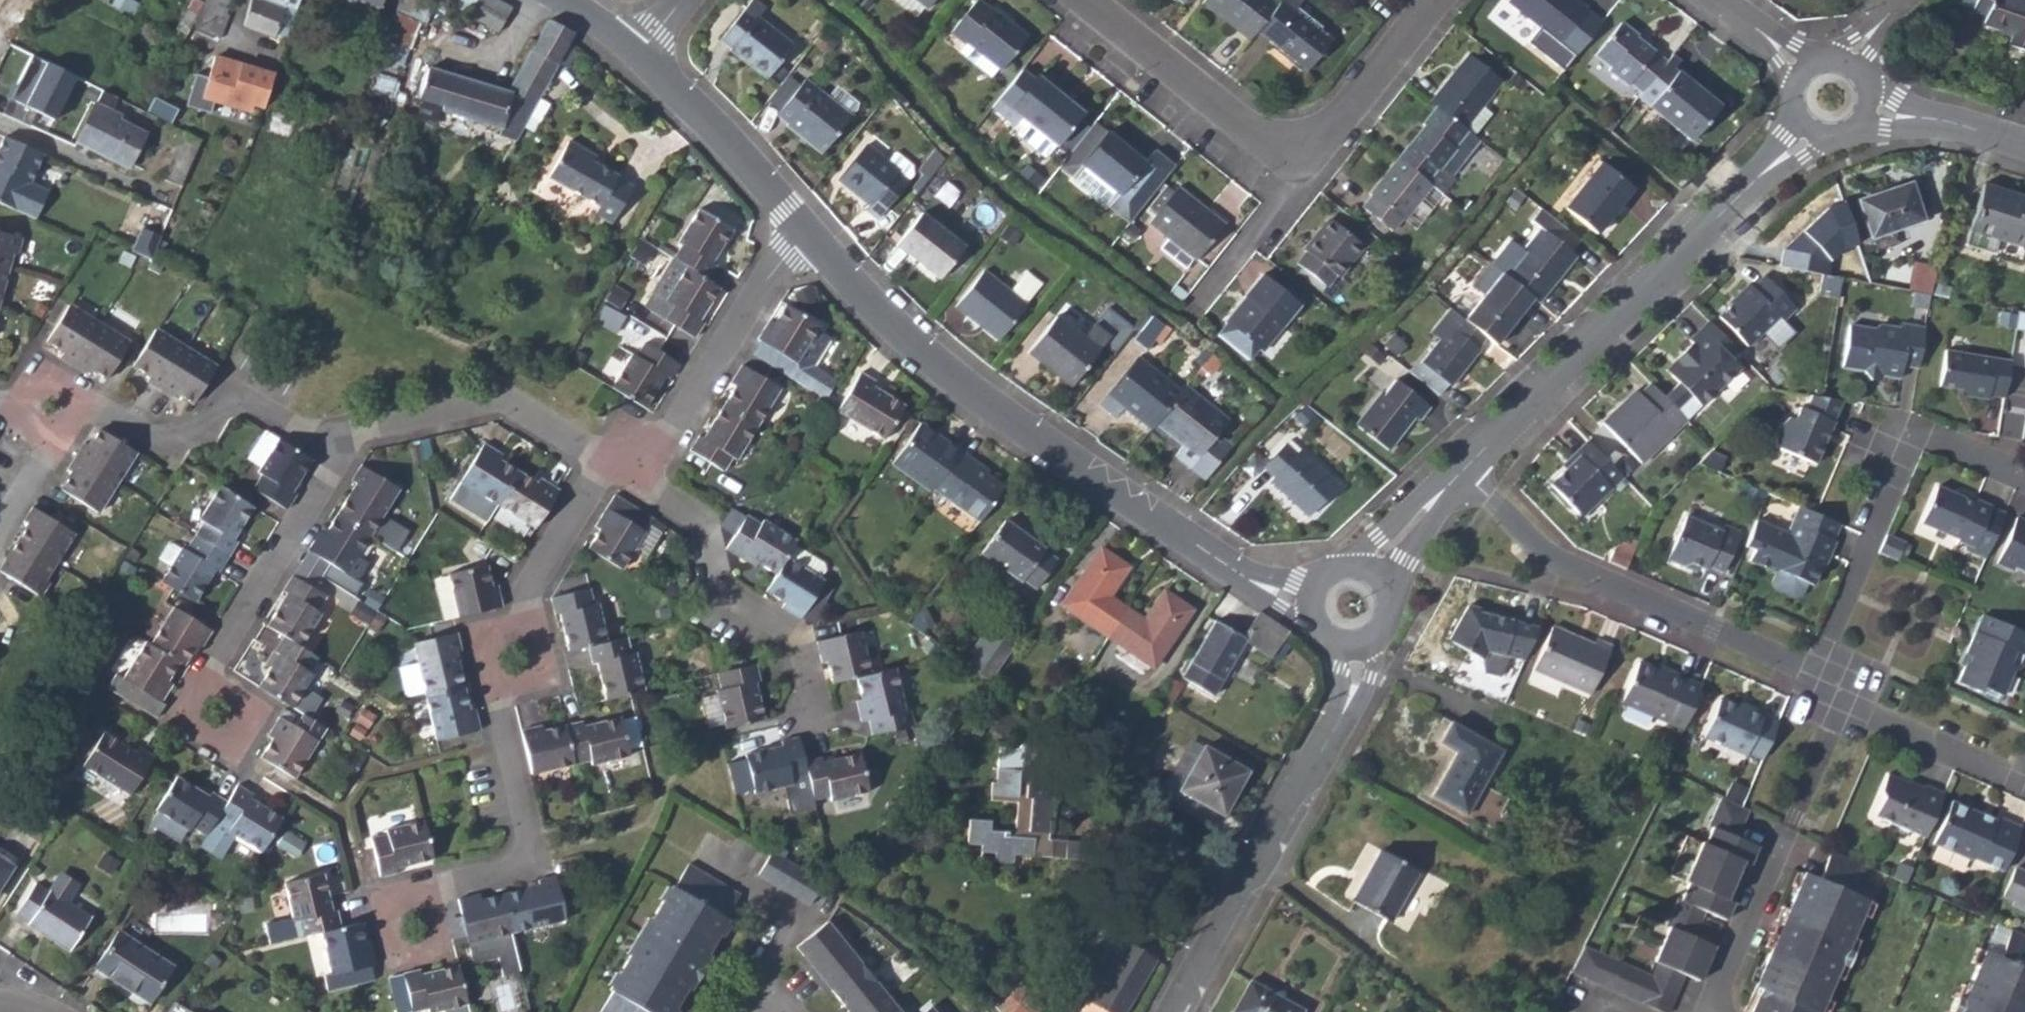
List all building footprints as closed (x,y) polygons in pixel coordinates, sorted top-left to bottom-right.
[(197,14),(203,3),(197,0),(191,0),(187,9),(197,14)] [(231,2),(232,0),(204,0),(203,3),(197,14),(190,24),(220,37),(229,16),(226,13),(231,2)] [(284,5),(270,0),(249,0),(242,26),(273,38),(284,5)] [(284,5),(296,10),(299,0),(270,0),(284,5)] [(296,10),(294,14),(308,20),(315,0),(299,0),(296,10)] [(411,19),(418,0),(398,0),(393,13),(411,19)] [(511,9),(498,0),(441,0),(496,33),(511,9)] [(729,50),(765,79),(791,47),(757,18),(763,10),(751,0),(721,39),(731,47),(729,50)] [(893,1),(915,19),(923,8),(926,9),(934,0),(894,0),(893,1)] [(1249,41),(1255,33),(1276,7),(1267,0),(1204,0),(1201,3),(1249,41)] [(1276,7),(1255,33),(1305,74),(1330,42),(1289,7),(1295,0),(1281,0),(1276,7)] [(1566,70),(1601,23),(1571,0),(1509,0),(1500,12),(1522,31),(1531,21),(1542,29),(1532,43),(1566,70)] [(1975,0),(1957,0),(1955,4),(1971,10),(1975,0)] [(2024,52),(2024,4),(2014,0),(1975,0),(1971,10),(1986,16),(1984,24),(2011,34),(2007,46),(2024,52)] [(951,31),(964,42),(997,68),(1000,71),(1026,38),(990,9),(988,11),(974,1),(951,31)] [(383,41),(407,50),(418,22),(411,19),(393,13),(383,41)] [(546,21),(530,49),(556,64),(573,35),(546,21)] [(1628,83),(1641,92),(1663,63),(1633,38),(1634,36),(1617,23),(1593,55),(1609,68),(1606,72),(1625,87),(1628,83)] [(957,51),(990,76),(997,68),(964,42),(957,51)] [(541,91),(556,64),(530,49),(515,76),(541,91)] [(1467,56),(1429,103),(1434,107),(1460,128),(1478,106),(1498,82),(1467,56)] [(273,77),(210,57),(200,96),(250,111),(252,104),(263,108),(273,77)] [(44,58),(24,101),(54,117),(76,74),(44,58)] [(500,129),(497,135),(514,141),(541,91),(515,76),(506,91),(426,69),(417,100),(441,108),(440,111),(500,129)] [(1019,118),(1056,147),(1081,115),(1033,76),(1030,81),(1019,72),(990,107),(1013,126),(1019,118)] [(1647,106),(1690,142),(1718,108),(1676,73),(1647,106)] [(360,110),(384,118),(396,83),(372,74),(360,110)] [(803,81),(777,113),(788,121),(784,126),(820,155),(854,111),(856,105),(835,88),(826,99),(803,81)] [(110,110),(119,114),(125,103),(117,99),(110,110)] [(116,120),(119,114),(110,110),(95,102),(74,143),(126,169),(144,134),(116,120)] [(1463,130),(1470,137),(1488,114),(1478,106),(1460,128),(1463,130)] [(1451,147),(1463,130),(1460,128),(1434,107),(1421,125),(1423,127),(1397,160),(1430,185),(1436,191),(1446,178),(1437,170),(1454,149),(1451,147)] [(1104,133),(1092,124),(1058,168),(1071,178),(1080,165),(1104,133)] [(1437,170),(1446,178),(1476,140),(1470,137),(1463,130),(1451,147),(1454,149),(1437,170)] [(162,177),(181,185),(200,141),(181,132),(162,177)] [(42,152),(6,133),(0,145),(0,198),(37,215),(50,188),(29,178),(42,152)] [(1145,165),(1104,133),(1080,165),(1071,178),(1072,182),(1107,208),(1110,208),(1128,223),(1173,167),(1155,153),(1145,165)] [(595,214),(613,224),(633,188),(616,178),(618,175),(593,160),(596,156),(569,139),(548,177),(599,207),(595,214)] [(865,145),(837,181),(868,206),(865,210),(877,220),(907,181),(911,175),(910,166),(893,153),(886,162),(865,145)] [(918,169),(929,177),(943,160),(934,150),(918,169)] [(1402,223),(1430,185),(1397,160),(1370,196),(1371,198),(1363,210),(1392,232),(1399,220),(1402,223)] [(1564,208),(1595,233),(1631,187),(1600,163),(1564,208)] [(1854,201),(1867,240),(1892,231),(1922,221),(1909,183),(1854,201)] [(1978,192),(2003,200),(2006,194),(1980,186),(1978,192)] [(1147,223),(1167,238),(1193,258),(1195,260),(1222,225),(1174,188),(1147,223)] [(2006,194),(2003,200),(1978,192),(1962,245),(1966,247),(1965,248),(1984,254),(1985,252),(2020,261),(2024,245),(2024,200),(2006,194)] [(1859,244),(1845,204),(1828,207),(1782,249),(1780,266),(1831,275),(1832,262),(1859,244)] [(681,245),(672,260),(685,268),(705,281),(714,266),(711,263),(731,230),(698,209),(677,243),(681,245)] [(1570,250),(1578,240),(1540,209),(1530,221),(1539,228),(1521,250),(1509,241),(1490,266),(1500,275),(1531,299),(1536,304),(1574,256),(1570,250)] [(896,244),(939,279),(963,249),(919,214),(896,244)] [(1297,266),(1324,288),(1333,277),(1336,278),(1361,246),(1329,220),(1304,253),(1305,254),(1297,266)] [(160,234),(142,226),(132,249),(151,257),(160,234)] [(14,249),(20,250),(24,234),(0,227),(0,300),(14,249)] [(1867,240),(1872,253),(1896,244),(1892,231),(1867,240)] [(1160,249),(1185,269),(1193,258),(1167,238),(1160,249)] [(644,307),(660,317),(670,302),(667,299),(685,268),(672,260),(644,307)] [(1927,295),(1935,269),(1911,264),(1906,291),(1908,292),(1923,295),(1927,295)] [(699,319),(718,289),(705,281),(685,268),(667,299),(670,302),(660,317),(692,337),(702,322),(699,319)] [(1009,293),(983,271),(955,306),(998,340),(1025,306),(1024,304),(1039,285),(1025,273),(1009,293)] [(1222,332),(1251,356),(1267,336),(1271,340),(1299,306),(1261,275),(1243,299),(1245,301),(1222,332)] [(1493,345),(1531,299),(1500,275),(1463,321),(1485,338),(1493,345)] [(1714,318),(1743,348),(1775,318),(1778,320),(1791,308),(1759,277),(1747,288),(1744,285),(1732,296),(1735,299),(1714,318)] [(1904,307),(1921,309),(1923,295),(1908,292),(1904,307)] [(62,348),(59,354),(86,371),(89,366),(106,376),(128,341),(66,303),(45,337),(62,348)] [(605,304),(596,318),(617,332),(626,317),(605,304)] [(771,368),(825,401),(836,384),(811,368),(829,339),(816,331),(819,327),(785,306),(773,325),(768,322),(756,340),(780,355),(771,368)] [(1081,340),(1052,318),(1027,353),(1070,385),(1102,343),(1114,353),(1130,331),(1132,330),(1105,309),(1081,340)] [(1143,342),(1162,319),(1148,309),(1132,330),(1130,331),(1143,342)] [(1430,333),(1439,340),(1449,327),(1451,328),(1459,317),(1449,310),(1430,333)] [(1476,348),(1485,338),(1463,321),(1459,317),(1451,328),(1449,327),(1439,340),(1421,364),(1404,371),(1435,396),(1444,384),(1448,387),(1478,351),(1476,348)] [(1894,379),(1896,365),(1898,356),(1913,358),(1918,328),(1892,324),(1892,328),(1872,324),(1866,329),(1841,324),(1834,368),(1857,372),(1863,380),(1875,375),(1894,379)] [(1723,359),(1731,352),(1705,325),(1685,344),(1689,348),(1672,364),(1678,370),(1667,380),(1674,388),(1660,401),(1680,422),(1681,422),(1694,410),(1735,371),(1723,359)] [(1376,343),(1382,348),(1393,334),(1387,328),(1376,343)] [(175,392),(193,402),(216,367),(154,329),(132,364),(148,375),(145,381),(171,397),(175,392)] [(1764,356),(1776,344),(1765,332),(1753,344),(1764,356)] [(631,354),(609,389),(619,395),(641,408),(663,376),(667,378),(676,363),(643,343),(634,357),(631,354)] [(1988,393),(2002,394),(2008,358),(1944,347),(1938,383),(1970,389),(1969,395),(1987,397),(1988,393)] [(1197,370),(1208,378),(1219,362),(1209,354),(1197,370)] [(1896,365),(1912,367),(1913,358),(1898,356),(1896,365)] [(1123,408),(1151,429),(1155,424),(1179,393),(1134,361),(1099,405),(1115,417),(1123,408)] [(1662,374),(1667,380),(1678,370),(1672,364),(1662,374)] [(779,389),(742,365),(729,384),(734,389),(722,406),(755,427),(779,389)] [(834,412),(879,441),(900,407),(869,387),(871,383),(858,374),(834,412)] [(1357,426),(1386,449),(1411,418),(1417,422),(1428,407),(1396,382),(1383,397),(1380,396),(1357,426)] [(1635,465),(1648,452),(1643,447),(1663,427),(1668,433),(1680,422),(1660,401),(1645,386),(1633,397),(1629,393),(1615,406),(1619,410),(1611,418),(1607,415),(1596,425),(1635,465)] [(1175,455),(1204,479),(1232,444),(1218,433),(1225,422),(1183,388),(1179,393),(1155,424),(1182,445),(1175,455)] [(1808,465),(1834,401),(1816,398),(1804,396),(1799,409),(1790,405),(1784,418),(1778,417),(1773,422),(1767,434),(1766,447),(1808,465)] [(735,458),(755,427),(722,406),(702,438),(697,435),(687,452),(720,471),(730,456),(735,458)] [(1607,415),(1611,418),(1619,410),(1615,406),(1607,415)] [(891,464),(928,491),(957,451),(920,422),(891,464)] [(1643,447),(1648,452),(1668,433),(1663,427),(1643,447)] [(87,446),(81,442),(65,467),(71,471),(61,488),(97,510),(134,451),(98,429),(87,446)] [(287,494),(309,461),(275,439),(254,473),(257,476),(248,489),(284,512),(293,498),(287,494)] [(1544,488),(1571,515),(1587,499),(1591,503),(1618,478),(1583,441),(1570,454),(1574,458),(1557,474),(1544,488)] [(459,483),(495,506),(516,473),(499,462),(501,456),(482,443),(459,483)] [(1270,481),(1307,516),(1336,487),(1299,451),(1294,456),(1283,446),(1264,467),(1274,477),(1270,481)] [(1722,457),(1708,450),(1694,464),(1714,473),(1722,457)] [(928,491),(977,524),(1000,491),(967,467),(971,461),(957,451),(928,491)] [(1553,470),(1557,474),(1574,458),(1570,454),(1553,470)] [(399,491),(360,466),(350,481),(354,484),(335,516),(369,538),(399,491)] [(495,506),(533,530),(557,491),(539,480),(536,486),(516,473),(495,506)] [(231,541),(252,508),(218,487),(196,521),(200,524),(191,537),(225,558),(235,544),(231,541)] [(1957,501),(1932,490),(1917,524),(1952,541),(1951,543),(1968,549),(1964,556),(1978,562),(1998,517),(1984,510),(1985,509),(1969,503),(1968,505),(1957,501)] [(618,569),(649,518),(646,516),(611,495),(593,526),(598,529),(585,548),(618,569)] [(1957,501),(1968,505),(1969,503),(1959,496),(1957,501)] [(1571,515),(1575,519),(1591,503),(1587,499),(1571,515)] [(40,593),(48,580),(43,575),(72,530),(32,504),(22,517),(27,521),(0,565),(0,567),(40,593)] [(1811,515),(1794,507),(1782,535),(1751,521),(1742,542),(1752,547),(1746,561),(1772,572),(1773,570),(1775,571),(1772,581),(1774,590),(1793,597),(1800,596),(1806,583),(1809,585),(1818,564),(1815,562),(1818,557),(1824,558),(1831,542),(1828,541),(1835,525),(1811,515)] [(720,527),(732,535),(744,518),(731,509),(720,527)] [(2013,515),(1992,562),(2007,570),(2009,568),(2024,575),(2024,520),(2013,515)] [(345,575),(369,538),(335,516),(322,536),(317,533),(306,551),(307,552),(326,564),(345,575)] [(732,535),(724,549),(738,558),(739,555),(773,575),(783,558),(792,545),(794,541),(762,521),(759,524),(745,516),(744,518),(732,535)] [(1662,559),(1679,566),(1685,563),(1695,567),(1702,570),(1704,567),(1717,572),(1733,533),(1719,527),(1715,534),(1680,518),(1662,559)] [(981,555),(1028,590),(1030,588),(1034,590),(1055,562),(1050,559),(1052,557),(1003,522),(981,555)] [(1901,542),(1883,534),(1875,552),(1894,561),(1901,542)] [(178,549),(158,581),(192,603),(211,572),(215,574),(225,558),(191,537),(182,551),(178,549)] [(783,558),(818,581),(824,571),(823,565),(792,545),(783,558)] [(1606,547),(1600,561),(1622,570),(1628,555),(1606,547)] [(1063,606),(1152,666),(1190,610),(1164,593),(1144,620),(1109,596),(1127,569),(1100,550),(1063,606)] [(326,564),(307,552),(291,578),(309,590),(326,564)] [(798,619),(799,617),(811,599),(820,604),(828,593),(819,586),(821,582),(818,581),(783,558),(773,575),(762,591),(781,603),(780,607),(798,619)] [(1679,566),(1692,573),(1695,567),(1685,563),(1679,566)] [(446,576),(456,618),(501,606),(496,589),(495,585),(489,586),(484,565),(446,574),(446,576)] [(456,618),(446,576),(431,580),(441,621),(456,618)] [(291,578),(290,577),(280,593),(285,595),(265,627),(283,638),(298,647),(318,616),(315,613),(323,599),(309,590),(291,578)] [(374,586),(362,602),(375,611),(386,596),(374,586)] [(586,591),(548,599),(553,616),(557,615),(566,651),(585,647),(605,642),(595,605),(590,605),(586,591)] [(799,617),(812,625),(824,607),(820,604),(811,599),(799,617)] [(193,647),(198,650),(210,631),(166,606),(144,641),(176,662),(182,665),(193,647)] [(1521,660),(1534,628),(1509,622),(1466,612),(1462,608),(1444,643),(1479,661),(1482,674),(1497,677),(1506,657),(1521,660)] [(1215,622),(1182,678),(1213,696),(1246,641),(1269,657),(1287,632),(1257,613),(1241,637),(1227,629),(1215,622)] [(2024,656),(2024,634),(1978,614),(1961,655),(1966,657),(1961,667),(1953,684),(1974,693),(1982,687),(1997,694),(2008,669),(2015,669),(2021,656),(2024,657),(2024,656)] [(1529,669),(1586,693),(1607,645),(1590,639),(1588,644),(1547,628),(1529,669)] [(410,644),(423,699),(460,691),(452,654),(459,652),(455,633),(410,644)] [(859,634),(816,642),(821,665),(827,664),(831,684),(855,679),(869,676),(859,634)] [(989,635),(966,668),(988,682),(1011,649),(989,635)] [(628,655),(623,637),(605,642),(585,647),(589,664),(593,663),(601,700),(641,691),(632,654),(628,655)] [(306,673),(315,658),(298,647),(283,638),(273,655),(278,657),(259,688),(285,704),(292,708),(310,676),(306,673)] [(164,681),(176,662),(144,641),(119,679),(112,675),(105,687),(155,718),(163,706),(158,703),(169,685),(164,681)] [(1957,665),(1961,667),(1966,657),(1961,655),(1957,665)] [(1617,705),(1679,729),(1697,687),(1662,674),(1660,676),(1635,665),(1617,705)] [(700,702),(702,706),(706,729),(707,733),(761,720),(752,683),(758,682),(754,666),(714,675),(717,691),(713,692),(714,698),(700,702)] [(865,721),(869,738),(910,726),(907,712),(903,712),(894,671),(869,676),(855,679),(860,700),(855,701),(859,722),(865,721)] [(432,742),(476,731),(472,709),(464,711),(460,691),(423,699),(432,742)] [(1743,752),(1758,759),(1773,723),(1757,716),(1758,711),(1742,703),(1740,707),(1730,702),(1717,697),(1699,738),(1741,755),(1743,752)] [(1730,702),(1740,707),(1742,703),(1731,697),(1730,702)] [(1161,717),(1169,705),(1157,698),(1150,710),(1161,717)] [(307,717),(301,714),(293,726),(299,730),(307,717)] [(325,728),(307,717),(299,730),(293,726),(278,716),(267,736),(272,739),(260,756),(294,777),(325,728)] [(580,723),(563,727),(573,766),(589,762),(590,766),(627,757),(617,718),(581,727),(580,723)] [(1432,796),(1464,815),(1482,785),(1499,751),(1480,740),(1450,724),(1439,744),(1456,754),(1432,796)] [(541,728),(519,733),(529,777),(573,766),(563,727),(542,732),(541,728)] [(78,765),(125,793),(148,756),(135,747),(132,752),(99,732),(78,765)] [(794,796),(809,792),(802,762),(797,738),(780,741),(780,747),(744,756),(754,794),(791,786),(794,796)] [(1003,748),(998,784),(992,784),(990,801),(1016,804),(1013,836),(1008,836),(1008,833),(990,830),(990,822),(968,820),(967,845),(980,846),(981,852),(995,854),(996,863),(1014,863),(1014,854),(1081,859),(1083,843),(1048,839),(1048,833),(1052,833),(1054,820),(1049,819),(1050,801),(1055,800),(1056,788),(1029,785),(1031,772),(1028,772),(1030,760),(1036,760),(1037,753),(1037,750),(1036,748),(1036,747),(1035,747),(1035,746),(1032,744),(1027,744),(1026,745),(1025,745),(1024,746),(1022,750),(1003,748)] [(1179,790),(1222,815),(1230,800),(1227,797),(1242,770),(1204,749),(1179,790)] [(820,758),(802,762),(809,792),(811,799),(828,796),(830,800),(866,791),(857,753),(820,762),(820,758)] [(1871,815),(1922,836),(1940,792),(1920,785),(1919,788),(1916,793),(1901,787),(1904,782),(1884,774),(1876,789),(1879,797),(1871,815)] [(189,828),(204,837),(215,820),(225,803),(210,794),(208,798),(174,778),(152,812),(155,814),(185,831),(187,833),(189,828)] [(1901,787),(1916,793),(1919,788),(1904,782),(1901,787)] [(251,793),(237,784),(225,803),(215,820),(220,823),(204,849),(225,862),(239,841),(259,853),(281,818),(249,798),(251,793)] [(1464,815),(1472,819),(1489,789),(1482,785),(1464,815)] [(1663,927),(1666,929),(1651,963),(1654,965),(1649,976),(1596,954),(1584,980),(1656,1011),(1666,1011),(1682,977),(1697,983),(1711,948),(1694,940),(1705,915),(1723,923),(1736,892),(1719,886),(1723,874),(1740,882),(1755,851),(1732,841),(1746,811),(1718,797),(1705,826),(1710,828),(1701,845),(1683,837),(1666,876),(1685,884),(1677,903),(1674,901),(1663,927)] [(1967,860),(1998,873),(2018,828),(1991,817),(1989,820),(1948,802),(1929,846),(1966,863),(1967,860)] [(185,831),(155,814),(150,822),(151,829),(173,841),(180,839),(185,831)] [(367,839),(376,878),(395,873),(393,868),(430,858),(420,819),(384,828),(385,834),(367,839)] [(204,837),(199,845),(204,849),(220,823),(215,820),(204,837)] [(9,868),(14,860),(0,849),(0,862),(9,868)] [(1743,1011),(1818,1011),(1817,1011),(1823,998),(1831,977),(1845,945),(1849,937),(1857,917),(1864,901),(1850,894),(1862,866),(1829,851),(1816,880),(1802,874),(1743,1011)] [(1388,923),(1416,873),(1378,852),(1351,901),(1388,923)] [(806,908),(822,883),(771,853),(755,877),(806,908)] [(9,868),(0,862),(0,880),(9,868)] [(688,978),(696,965),(725,920),(722,918),(737,894),(687,864),(672,887),(669,886),(604,990),(606,991),(594,1011),(668,1011),(688,978)] [(1897,864),(1891,879),(1902,884),(1909,869),(1897,864)] [(2012,870),(2001,896),(2024,906),(2024,875),(2012,870)] [(296,922),(299,938),(318,933),(338,928),(333,912),(329,914),(320,876),(281,885),(291,923),(296,922)] [(563,922),(552,877),(536,881),(538,888),(501,896),(510,933),(563,922)] [(46,893),(33,884),(14,913),(27,921),(26,922),(69,950),(89,919),(65,903),(73,891),(71,884),(62,878),(55,879),(46,893)] [(476,895),(455,900),(469,964),(498,958),(502,976),(519,972),(513,950),(510,933),(501,896),(478,902),(476,895)] [(1857,917),(1866,919),(1872,904),(1864,901),(1857,917)] [(220,921),(225,924),(230,917),(221,911),(215,913),(213,914),(212,917),(212,919),(218,922),(220,921)] [(318,933),(330,977),(320,981),(323,994),(370,983),(367,968),(373,967),(367,946),(363,946),(357,923),(338,928),(318,933)] [(896,1011),(897,1008),(879,986),(877,988),(854,960),(857,957),(840,936),(837,938),(825,923),(795,949),(806,962),(801,967),(819,990),(824,985),(846,1011),(897,1011),(896,1011)] [(2011,930),(1999,958),(1984,952),(1977,967),(1968,988),(1958,1011),(2024,1011),(2024,936),(2011,930)] [(94,968),(148,1002),(170,967),(117,933),(94,968)] [(1857,940),(1849,937),(1845,945),(1853,949),(1857,940)] [(1080,1011),(1123,1011),(1153,961),(1122,941),(1080,1011)] [(1831,977),(1839,980),(1853,949),(1845,945),(1831,977)] [(1568,973),(1584,980),(1596,954),(1581,947),(1568,973)] [(1969,964),(1977,967),(1984,952),(1975,948),(1969,964)] [(688,978),(697,984),(705,971),(696,965),(688,978)] [(465,1006),(456,968),(419,977),(418,971),(399,975),(401,981),(406,1001),(408,1011),(425,1011),(426,1011),(466,1011),(465,1006)] [(388,984),(393,1005),(406,1001),(401,981),(388,984)] [(1301,1011),(1247,981),(1230,1011),(1301,1011)] [(1968,988),(1961,985),(1949,1011),(1958,1011),(1968,988)] [(1007,986),(983,1005),(985,1006),(991,1007),(999,1006),(1005,1011),(1010,1011),(1017,1006),(1023,1011),(1030,1011),(1036,1005),(1007,986)] [(1818,1011),(1826,1011),(1830,1001),(1823,998),(1817,1011),(1818,1011)] [(175,1001),(168,1011),(192,1011),(175,1001)]
